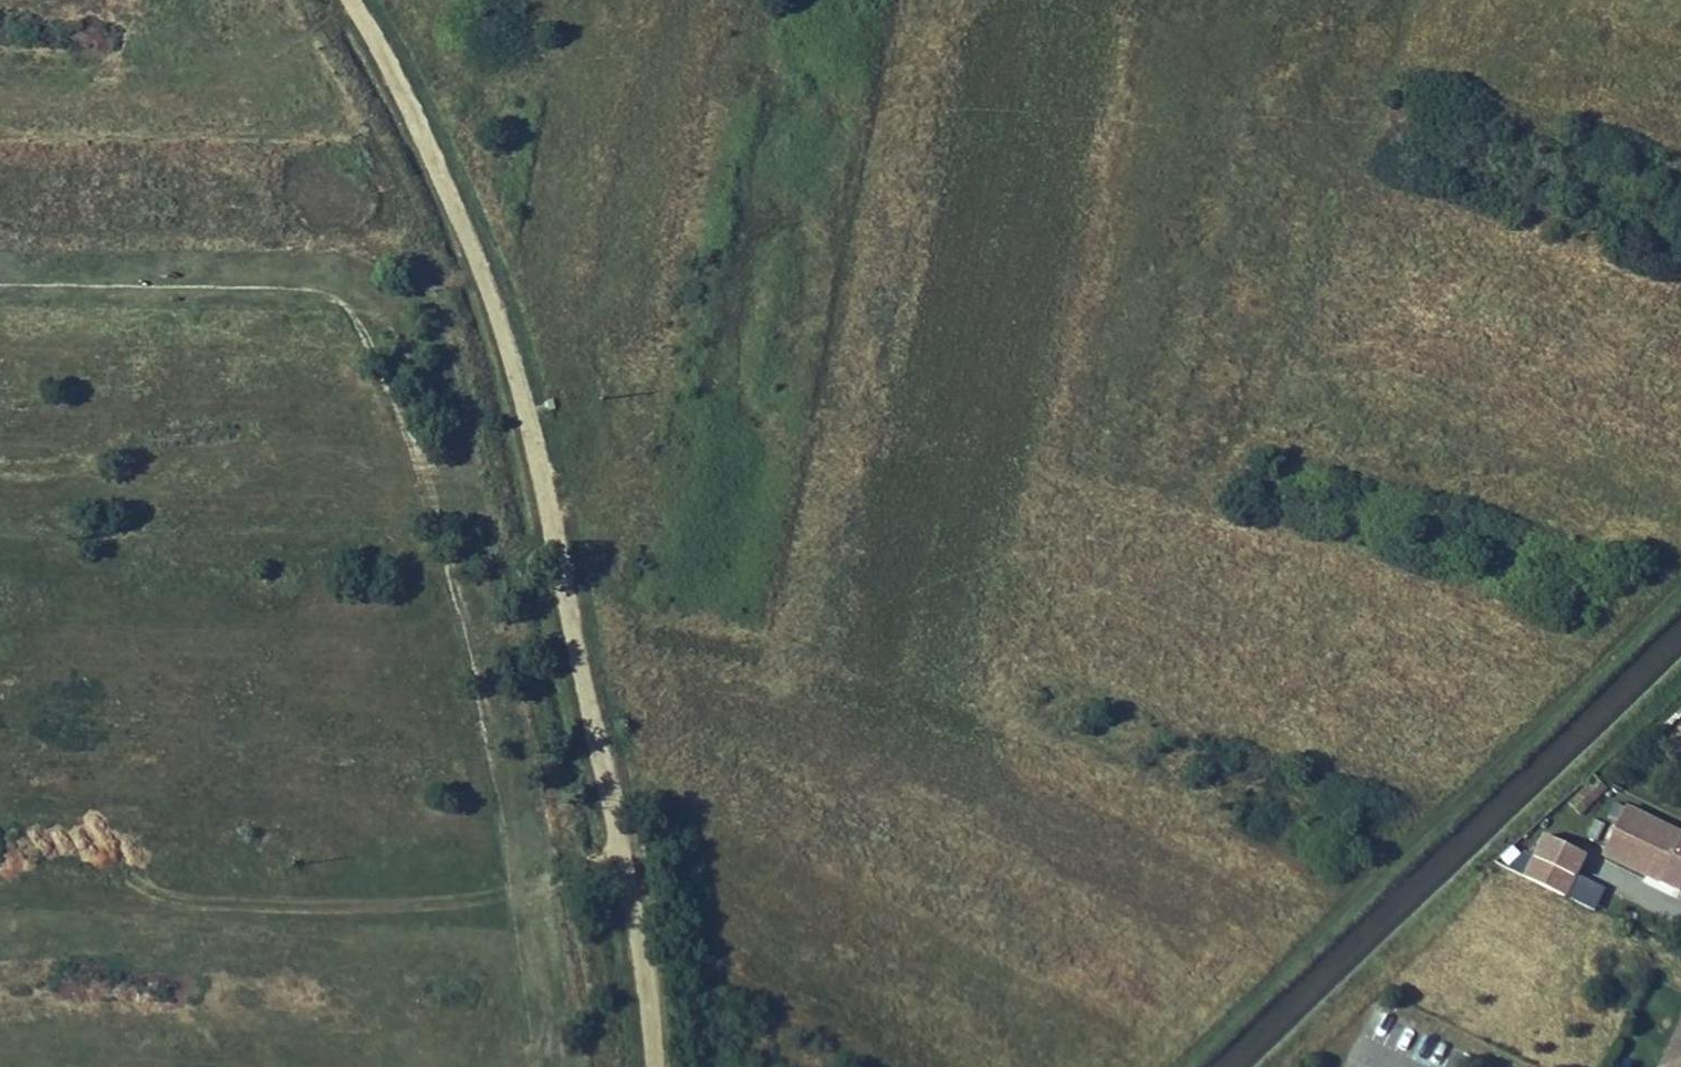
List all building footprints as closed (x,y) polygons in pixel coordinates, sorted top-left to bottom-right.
[(1644,801),(1621,845),(1670,871),(1673,865),(1680,869),(1677,875),(1680,876),(1680,820),(1644,801)] [(1578,890),(1598,851),(1559,830),(1539,870),(1578,890)] [(1677,875),(1680,869),(1673,865),(1670,871),(1677,875)] [(1665,1066),(1680,1066),(1680,1025),(1661,1065),(1665,1066)]
